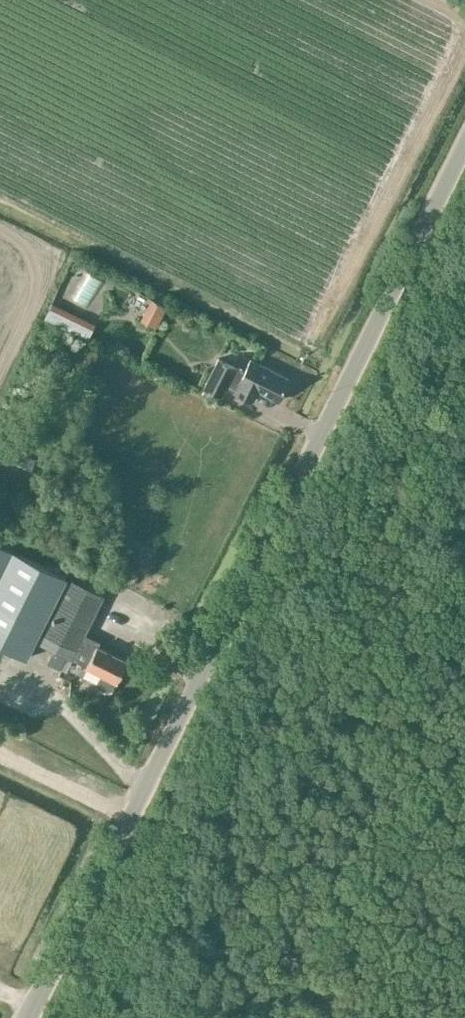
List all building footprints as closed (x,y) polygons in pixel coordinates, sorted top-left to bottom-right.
[(91,316),(83,331),(102,341),(109,327),(91,316)] [(252,400),(257,389),(278,399),(288,378),(250,358),(243,371),(234,366),(234,365),(218,357),(204,386),(220,394),(226,382),(236,387),(234,391),(252,400)] [(26,658),(67,576),(0,544),(0,645),(26,658)] [(113,688),(117,680),(127,660),(96,644),(99,640),(85,634),(105,595),(69,577),(37,641),(87,665),(103,673),(99,681),(101,686),(107,689),(113,688)]
